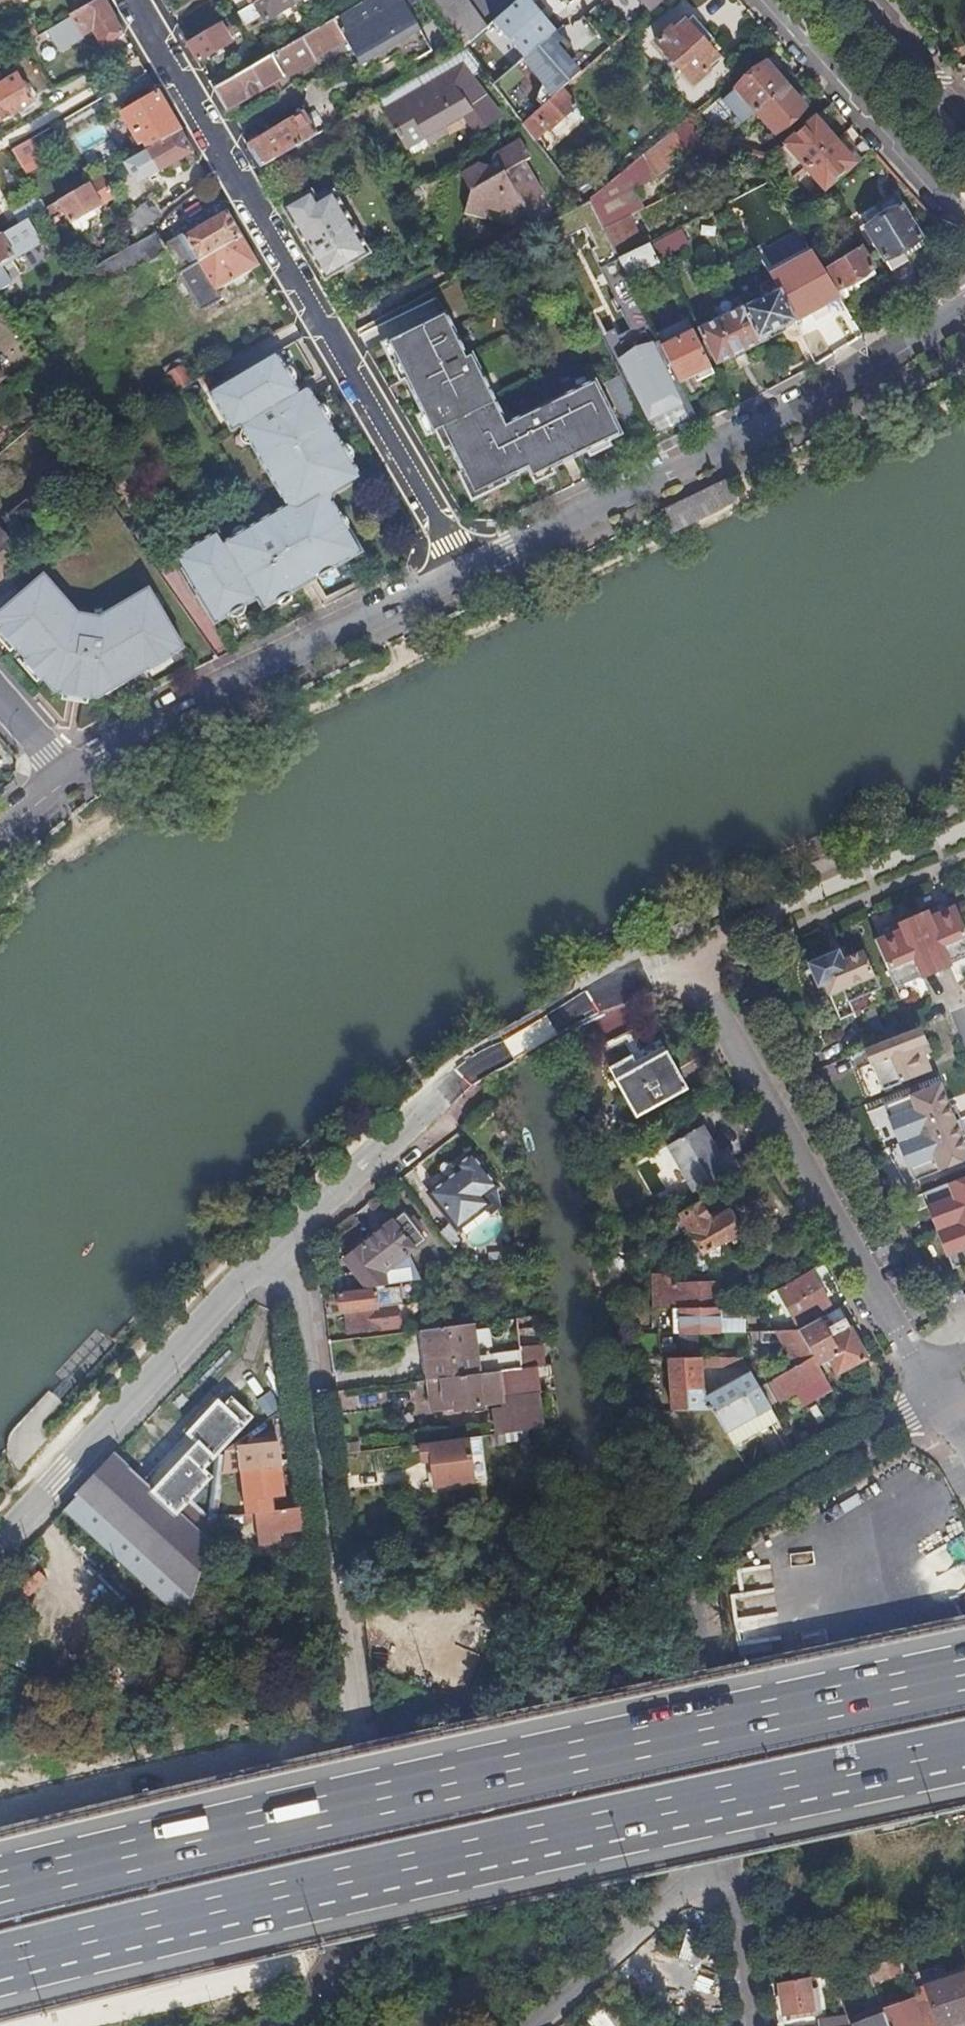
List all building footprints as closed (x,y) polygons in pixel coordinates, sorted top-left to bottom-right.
[(64,23),(37,38),(43,47),(58,39),(59,40),(78,28),(84,38),(94,32),(97,37),(103,34),(109,44),(125,36),(104,0),(64,23)] [(214,91),(227,112),(316,60),(314,57),(346,39),(357,59),(365,55),(373,68),(399,53),(406,65),(432,50),(406,5),(414,0),(368,0),(214,91)] [(239,11),(251,4),(248,0),(233,0),(239,11)] [(252,6),(238,15),(248,34),(267,23),(268,23),(306,0),(263,0),(252,6)] [(443,21),(465,48),(486,30),(464,0),(428,0),(443,21)] [(654,9),(658,5),(664,0),(646,0),(654,9)] [(676,33),(672,28),(656,43),(694,86),(711,71),(707,67),(719,57),(706,43),(712,38),(693,17),(676,33)] [(233,44),(222,25),(188,45),(199,64),(233,44)] [(494,34),(469,55),(482,72),(490,83),(516,60),(494,34)] [(415,77),(423,90),(386,112),(385,112),(396,131),(395,131),(400,140),(401,140),(412,158),(431,148),(429,143),(445,135),(441,127),(465,114),(478,131),(499,116),(471,79),(482,72),(469,55),(465,48),(415,77)] [(365,55),(357,59),(365,73),(373,68),(365,55)] [(767,63),(736,89),(737,89),(756,112),(786,85),(767,63)] [(523,69),(497,91),(518,119),(545,96),(523,69)] [(0,86),(0,125),(12,118),(14,123),(19,120),(17,115),(36,104),(19,75),(0,86)] [(423,90),(415,77),(380,98),(378,99),(386,112),(423,90)] [(806,107),(786,85),(756,112),(776,133),(806,107)] [(737,89),(729,96),(749,118),(756,112),(737,89)] [(578,108),(562,90),(522,126),(535,142),(548,130),(550,132),(552,130),(558,136),(570,126),(564,119),(578,108)] [(159,94),(123,115),(141,146),(146,144),(150,151),(182,133),(159,94)] [(696,112),(591,199),(605,230),(630,217),(645,209),(637,191),(713,137),(696,112)] [(318,135),(305,114),(248,148),(260,168),(318,135)] [(816,118),(774,156),(794,179),(806,168),(837,141),(816,118)] [(182,133),(150,151),(142,156),(144,160),(150,157),(160,173),(194,153),(182,133)] [(34,140),(14,152),(23,169),(44,157),(34,140)] [(855,163),(837,141),(806,168),(825,189),(855,163)] [(538,199),(544,196),(525,163),(531,160),(520,142),(495,157),(491,169),(480,165),(461,176),(471,191),(465,214),(487,219),(493,215),(496,222),(510,225),(513,212),(522,207),(529,218),(544,210),(538,199)] [(141,146),(137,149),(142,156),(150,151),(146,144),(141,146)] [(115,200),(103,178),(60,203),(71,225),(115,200)] [(284,208),(290,219),(309,253),(354,226),(335,193),(318,202),(313,192),(284,208)] [(31,201),(13,212),(20,226),(30,220),(37,216),(47,210),(37,193),(29,198),(31,201)] [(582,203),(558,217),(546,224),(560,251),(572,245),(565,232),(588,221),(590,225),(585,227),(593,243),(608,235),(605,230),(591,199),(582,204),(582,203)] [(152,203),(126,221),(136,240),(151,231),(160,218),(152,203)] [(923,237),(904,207),(867,229),(891,270),(909,259),(903,250),(923,237)] [(185,238),(199,263),(200,264),(244,238),(229,212),(185,238)] [(605,230),(608,235),(620,259),(650,244),(652,243),(649,235),(641,239),(630,217),(605,230)] [(30,220),(20,226),(3,236),(0,238),(0,292),(13,285),(1,265),(14,257),(16,259),(43,244),(30,220)] [(354,226),(309,253),(326,281),(371,255),(354,226)] [(689,243),(683,231),(652,247),(658,259),(689,243)] [(593,243),(586,247),(621,301),(625,300),(637,295),(628,276),(620,259),(608,235),(593,243)] [(76,337),(180,275),(165,250),(157,236),(99,268),(77,282),(53,297),(76,337)] [(185,238),(165,250),(180,275),(183,273),(199,263),(185,238)] [(199,263),(183,273),(180,275),(202,313),(224,300),(219,291),(261,267),(244,238),(200,264),(199,263)] [(652,247),(650,244),(620,259),(628,276),(659,262),(658,259),(652,247)] [(862,249),(828,270),(840,289),(856,280),(874,269),(862,249)] [(796,323),(841,298),(820,263),(813,252),(773,275),(778,286),(781,291),(796,323)] [(856,280),(840,289),(846,298),(861,289),(856,280)] [(763,343),(761,341),(796,323),(781,291),(745,308),(745,307),(700,329),(718,365),(763,343)] [(625,300),(642,333),(653,328),(637,295),(625,300)] [(412,381),(422,376),(431,393),(416,400),(423,415),(428,413),(437,432),(437,431),(446,427),(454,444),(449,446),(463,473),(467,471),(477,489),(503,476),(505,481),(528,469),(531,474),(532,474),(549,465),(554,463),(549,452),(565,443),(573,459),(589,452),(587,447),(605,438),(607,443),(622,436),(596,382),(507,424),(479,367),(478,367),(471,355),(468,357),(446,313),(392,339),(410,377),(412,381)] [(684,338),(679,328),(659,338),(660,342),(663,348),(684,338)] [(615,332),(602,338),(614,363),(627,357),(615,332)] [(684,338),(663,348),(680,383),(712,368),(694,332),(684,338)] [(627,357),(614,363),(655,447),(701,425),(680,383),(663,348),(660,342),(627,357)] [(240,425),(287,505),(236,535),(254,563),(277,596),(288,589),(291,594),(318,578),(315,573),(332,564),(334,569),(363,552),(348,526),(343,529),(337,518),(341,516),(331,498),(333,494),(362,478),(350,459),(346,461),(338,446),(342,443),(327,420),(323,422),(315,408),(319,406),(307,385),(298,390),(294,383),(289,385),(280,369),(284,367),(275,351),(209,391),(232,429),(240,425)] [(181,361),(165,370),(178,393),(193,384),(181,361)] [(410,377),(405,379),(416,400),(431,393),(422,376),(412,381),(410,377)] [(549,452),(554,463),(549,465),(551,469),(573,459),(565,443),(549,452)] [(735,498),(726,481),(658,513),(667,531),(668,534),(736,500),(735,498)] [(275,603),(273,598),(277,596),(254,563),(236,535),(223,542),(217,532),(176,556),(215,624),(231,615),(228,611),(243,602),(245,606),(258,599),(264,610),(275,603)] [(42,677),(43,678),(53,690),(61,692),(62,687),(88,694),(87,700),(95,702),(102,698),(133,679),(82,615),(77,613),(43,574),(0,612),(0,629),(0,630),(4,626),(19,643),(15,646),(26,660),(30,656),(46,674),(42,677)] [(99,619),(82,615),(133,679),(151,668),(148,665),(168,652),(171,656),(185,649),(162,610),(166,607),(158,593),(154,596),(150,589),(99,619)] [(930,913),(900,926),(902,930),(877,941),(897,988),(922,977),(923,979),(953,966),(952,965),(964,959),(964,925),(957,907),(932,917),(930,913)] [(840,951),(810,964),(820,987),(827,985),(837,1008),(842,1020),(857,1014),(852,1002),(882,989),(865,951),(844,961),(840,951)] [(921,1029),(868,1049),(874,1065),(875,1065),(885,1090),(933,1071),(923,1046),(928,1044),(921,1029)] [(633,1055),(610,1067),(637,1116),(688,1089),(668,1052),(639,1067),(633,1055)] [(888,1105),(893,1117),(891,1118),(911,1169),(913,1168),(917,1181),(964,1162),(964,1141),(963,1136),(964,1135),(964,1127),(957,1105),(952,1107),(943,1084),(888,1105)] [(668,1145),(694,1193),(721,1178),(739,1168),(729,1149),(724,1152),(720,1154),(713,1142),(704,1125),(668,1145)] [(449,1180),(431,1194),(452,1220),(459,1230),(491,1205),(485,1197),(498,1187),(474,1155),(459,1166),(462,1171),(457,1175),(449,1180)] [(926,1195),(930,1207),(929,1207),(949,1259),(951,1258),(955,1270),(964,1266),(964,1179),(926,1195)] [(700,1207),(684,1215),(713,1267),(749,1247),(730,1215),(710,1225),(700,1207)] [(334,1278),(336,1293),(376,1288),(416,1283),(422,1282),(410,1255),(427,1242),(406,1215),(347,1262),(357,1275),(334,1278)] [(779,1290),(770,1296),(774,1303),(784,1299),(786,1302),(781,1305),(790,1322),(795,1319),(798,1324),(831,1305),(821,1287),(834,1280),(826,1265),(813,1272),(814,1274),(780,1293),(779,1290)] [(726,1308),(725,1285),(684,1286),(684,1275),(656,1275),(658,1310),(671,1310),(726,1308)] [(770,1296),(779,1290),(792,1283),(789,1278),(754,1296),(757,1302),(770,1296)] [(416,1283),(376,1288),(377,1291),(341,1296),(343,1313),(348,1312),(357,1311),(360,1333),(401,1328),(399,1308),(403,1307),(408,1308),(411,1307),(415,1305),(417,1302),(418,1298),(416,1283)] [(671,1310),(672,1334),(720,1333),(720,1320),(740,1319),(739,1308),(726,1308),(671,1310)] [(801,1331),(821,1367),(831,1362),(838,1375),(868,1359),(841,1308),(801,1331)] [(759,1324),(759,1332),(772,1332),(772,1324),(759,1324)] [(419,1332),(426,1381),(430,1380),(524,1370),(522,1352),(478,1358),(474,1325),(419,1332)] [(759,1332),(754,1332),(755,1344),(783,1342),(797,1366),(769,1382),(780,1402),(797,1392),(805,1404),(833,1388),(821,1367),(801,1331),(772,1332),(759,1332)] [(703,1368),(748,1367),(743,1357),(670,1359),(674,1412),(714,1409),(727,1432),(772,1407),(752,1374),(707,1399),(703,1391),(703,1368)] [(524,1370),(430,1380),(433,1408),(461,1404),(461,1410),(483,1407),(482,1401),(541,1394),(538,1368),(524,1370)] [(179,1515),(215,1478),(206,1470),(255,1418),(234,1398),(226,1406),(220,1400),(188,1433),(191,1436),(145,1484),(116,1457),(65,1512),(110,1553),(187,1623),(205,1565),(212,1541),(216,1531),(196,1513),(187,1523),(179,1515)] [(544,1429),(542,1405),(504,1410),(506,1434),(507,1434),(544,1429)] [(483,1437),(422,1445),(425,1462),(440,1460),(444,1486),(489,1480),(483,1437)] [(283,1466),(281,1446),(241,1450),(238,1445),(227,1453),(225,1473),(232,1473),(244,1471),(283,1466)] [(287,1494),(283,1466),(244,1471),(245,1479),(247,1498),(222,1501),(220,1517),(231,1516),(274,1510),(273,1495),(287,1494)] [(281,1532),(304,1528),(302,1507),(274,1510),(231,1516),(231,1524),(259,1521),(261,1544),(282,1541),(281,1532)] [(244,1561),(243,1539),(212,1541),(205,1565),(244,1561)] [(904,1976),(902,1965),(896,1961),(868,1966),(874,1982),(893,1978),(895,1982),(903,1980),(902,1976),(904,1976)] [(840,1994),(833,1974),(817,1977),(825,1999),(840,1994)] [(927,1987),(929,1995),(940,2025),(949,2025),(964,2021),(964,1974),(927,1987)] [(812,2010),(811,1998),(808,1978),(782,1984),(786,2013),(792,2013),(793,2021),(814,2018),(812,2010)] [(917,1999),(897,2006),(889,2008),(885,2010),(891,2025),(926,2025),(917,1999)] [(885,2014),(852,2025),(853,2025),(890,2025),(885,2014)] [(849,2015),(819,2020),(820,2025),(853,2025),(852,2025),(849,2015)]
